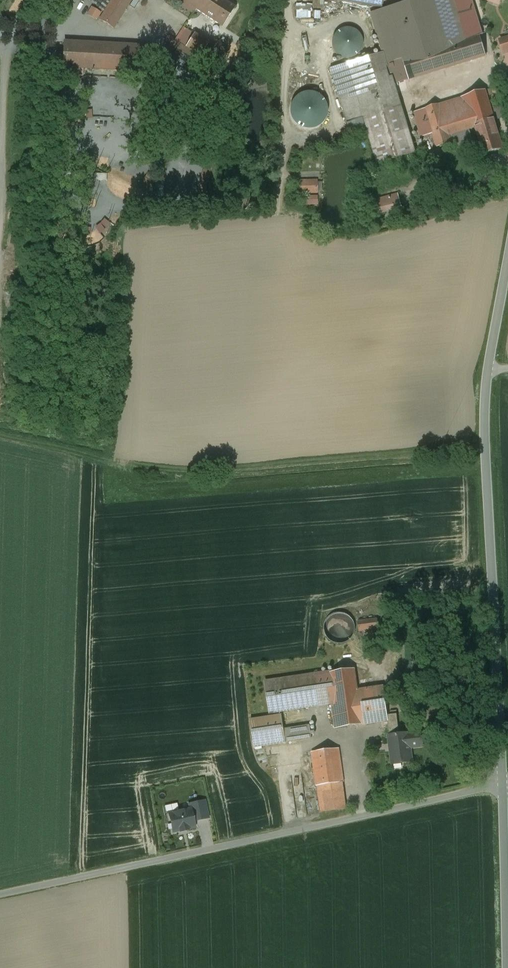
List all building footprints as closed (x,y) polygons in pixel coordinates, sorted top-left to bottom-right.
[(110,3),(99,20),(114,28),(115,26),(118,25),(117,23),(124,12),(127,11),(126,9),(132,0),(105,0),(110,3)] [(202,0),(171,0),(193,14),(196,10),(202,0)] [(196,10),(222,27),(235,8),(223,0),(202,0),(196,10)] [(381,9),(382,0),(328,0),(381,9)] [(465,39),(441,47),(433,20),(374,38),(379,54),(329,69),(345,124),(363,118),(377,165),(415,154),(394,84),(486,57),(479,36),(468,0),(454,0),(465,39)] [(299,17),(314,18),(314,11),(329,11),(329,4),(299,3),(299,17)] [(166,27),(160,14),(147,20),(153,32),(166,27)] [(209,43),(183,27),(175,40),(200,56),(206,47),(209,43)] [(351,30),(346,29),(341,31),(337,33),(334,37),(333,42),(333,47),(335,51),(338,55),(343,57),(347,58),(352,56),(356,54),(359,50),(361,45),(361,40),(359,36),(355,32),(351,30)] [(507,53),(507,39),(500,41),(504,54),(507,53)] [(216,41),(209,43),(206,47),(211,50),(224,58),(229,50),(216,41)] [(145,47),(64,42),(63,67),(129,71),(143,72),(145,47)] [(159,47),(145,47),(143,72),(158,73),(159,47)] [(211,50),(206,47),(200,56),(205,59),(211,50)] [(129,71),(63,67),(62,75),(129,79),(129,71)] [(294,96),(291,102),(289,108),(289,115),(292,121),(297,125),(303,128),(309,129),(316,127),(321,123),(325,118),(327,112),(326,105),(323,99),(319,94),(313,92),(306,91),(300,93),(294,96)] [(449,135),(475,127),(495,121),(486,91),(452,101),(457,117),(445,120),(449,135)] [(451,142),(449,135),(445,120),(440,104),(413,113),(421,138),(432,134),(438,148),(451,142)] [(504,150),(495,121),(475,127),(483,155),(504,150)] [(315,181),(297,182),(297,197),(305,196),(304,193),(315,193),(315,181)] [(397,194),(375,201),(378,215),(401,208),(397,194)] [(377,609),(359,612),(362,631),(380,628),(377,609)] [(343,616),(339,615),(334,616),(330,618),(328,620),(326,624),(325,628),(326,633),(328,637),(332,640),(336,642),(339,642),(343,641),(347,639),(350,636),(352,631),(352,629),(352,624),(350,621),(347,618),(343,616)] [(354,669),(265,682),(270,713),(332,704),(336,728),(388,721),(388,715),(384,687),(357,691),(354,669)] [(388,715),(388,721),(390,736),(389,736),(393,764),(412,762),(410,748),(423,746),(421,733),(408,734),(408,733),(400,734),(397,714),(388,715)] [(281,715),(251,720),(255,747),(312,738),(310,726),(283,730),(281,715)] [(339,748),(312,752),(320,812),(345,809),(342,782),(343,782),(339,748)] [(191,809),(169,814),(173,832),(180,830),(180,832),(188,830),(188,828),(195,827),(191,809)]
